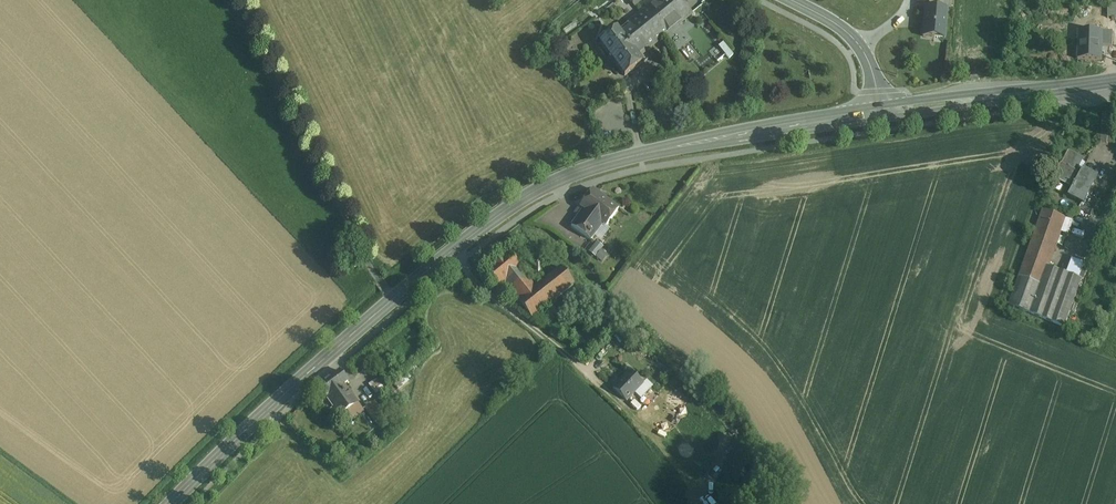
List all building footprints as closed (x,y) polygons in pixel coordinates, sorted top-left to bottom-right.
[(641,15),(618,33),(637,59),(670,32),(690,15),(679,0),(659,0),(641,15)] [(947,9),(926,7),(925,23),(924,23),(923,37),(944,39),(947,9)] [(618,33),(616,30),(599,43),(624,77),(641,65),(637,59),(618,33)] [(1102,33),(1080,33),(1079,59),(1101,60),(1102,47),(1102,33)] [(1113,34),(1102,33),(1102,47),(1113,47),(1113,34)] [(719,61),(731,52),(723,41),(711,50),(719,61)] [(1081,160),(1068,153),(1062,165),(1077,173),(1079,169),(1077,168),(1081,160)] [(1097,179),(1079,169),(1077,173),(1062,165),(1056,176),(1072,184),(1072,183),(1076,185),(1074,189),(1075,190),(1071,196),(1090,207),(1097,193),(1091,190),(1097,179)] [(619,210),(593,190),(580,208),(583,210),(571,226),(591,240),(603,225),(606,227),(619,210)] [(1103,197),(1097,193),(1090,207),(1086,215),(1092,218),(1103,197)] [(1045,212),(1010,307),(1064,328),(1082,280),(1081,280),(1069,276),(1048,268),(1061,232),(1066,220),(1066,219),(1045,212)] [(1073,222),(1066,220),(1061,232),(1068,235),(1073,222)] [(597,242),(589,253),(597,260),(603,253),(600,251),(603,247),(597,242)] [(508,253),(486,271),(500,288),(522,271),(508,253)] [(1086,268),(1074,264),(1069,276),(1081,280),(1086,268)] [(519,301),(518,302),(531,319),(574,284),(561,268),(536,288),(519,301)] [(536,288),(522,271),(500,288),(511,301),(515,297),(519,301),(536,288)] [(363,411),(344,384),(347,382),(340,372),(315,390),(322,399),(325,397),(344,425),(363,411)] [(629,372),(614,388),(627,400),(643,384),(629,372)] [(403,373),(392,382),(397,389),(399,388),(409,381),(403,373)] [(380,384),(376,378),(368,385),(372,390),(380,384)] [(385,415),(375,400),(365,408),(375,422),(385,415)]
